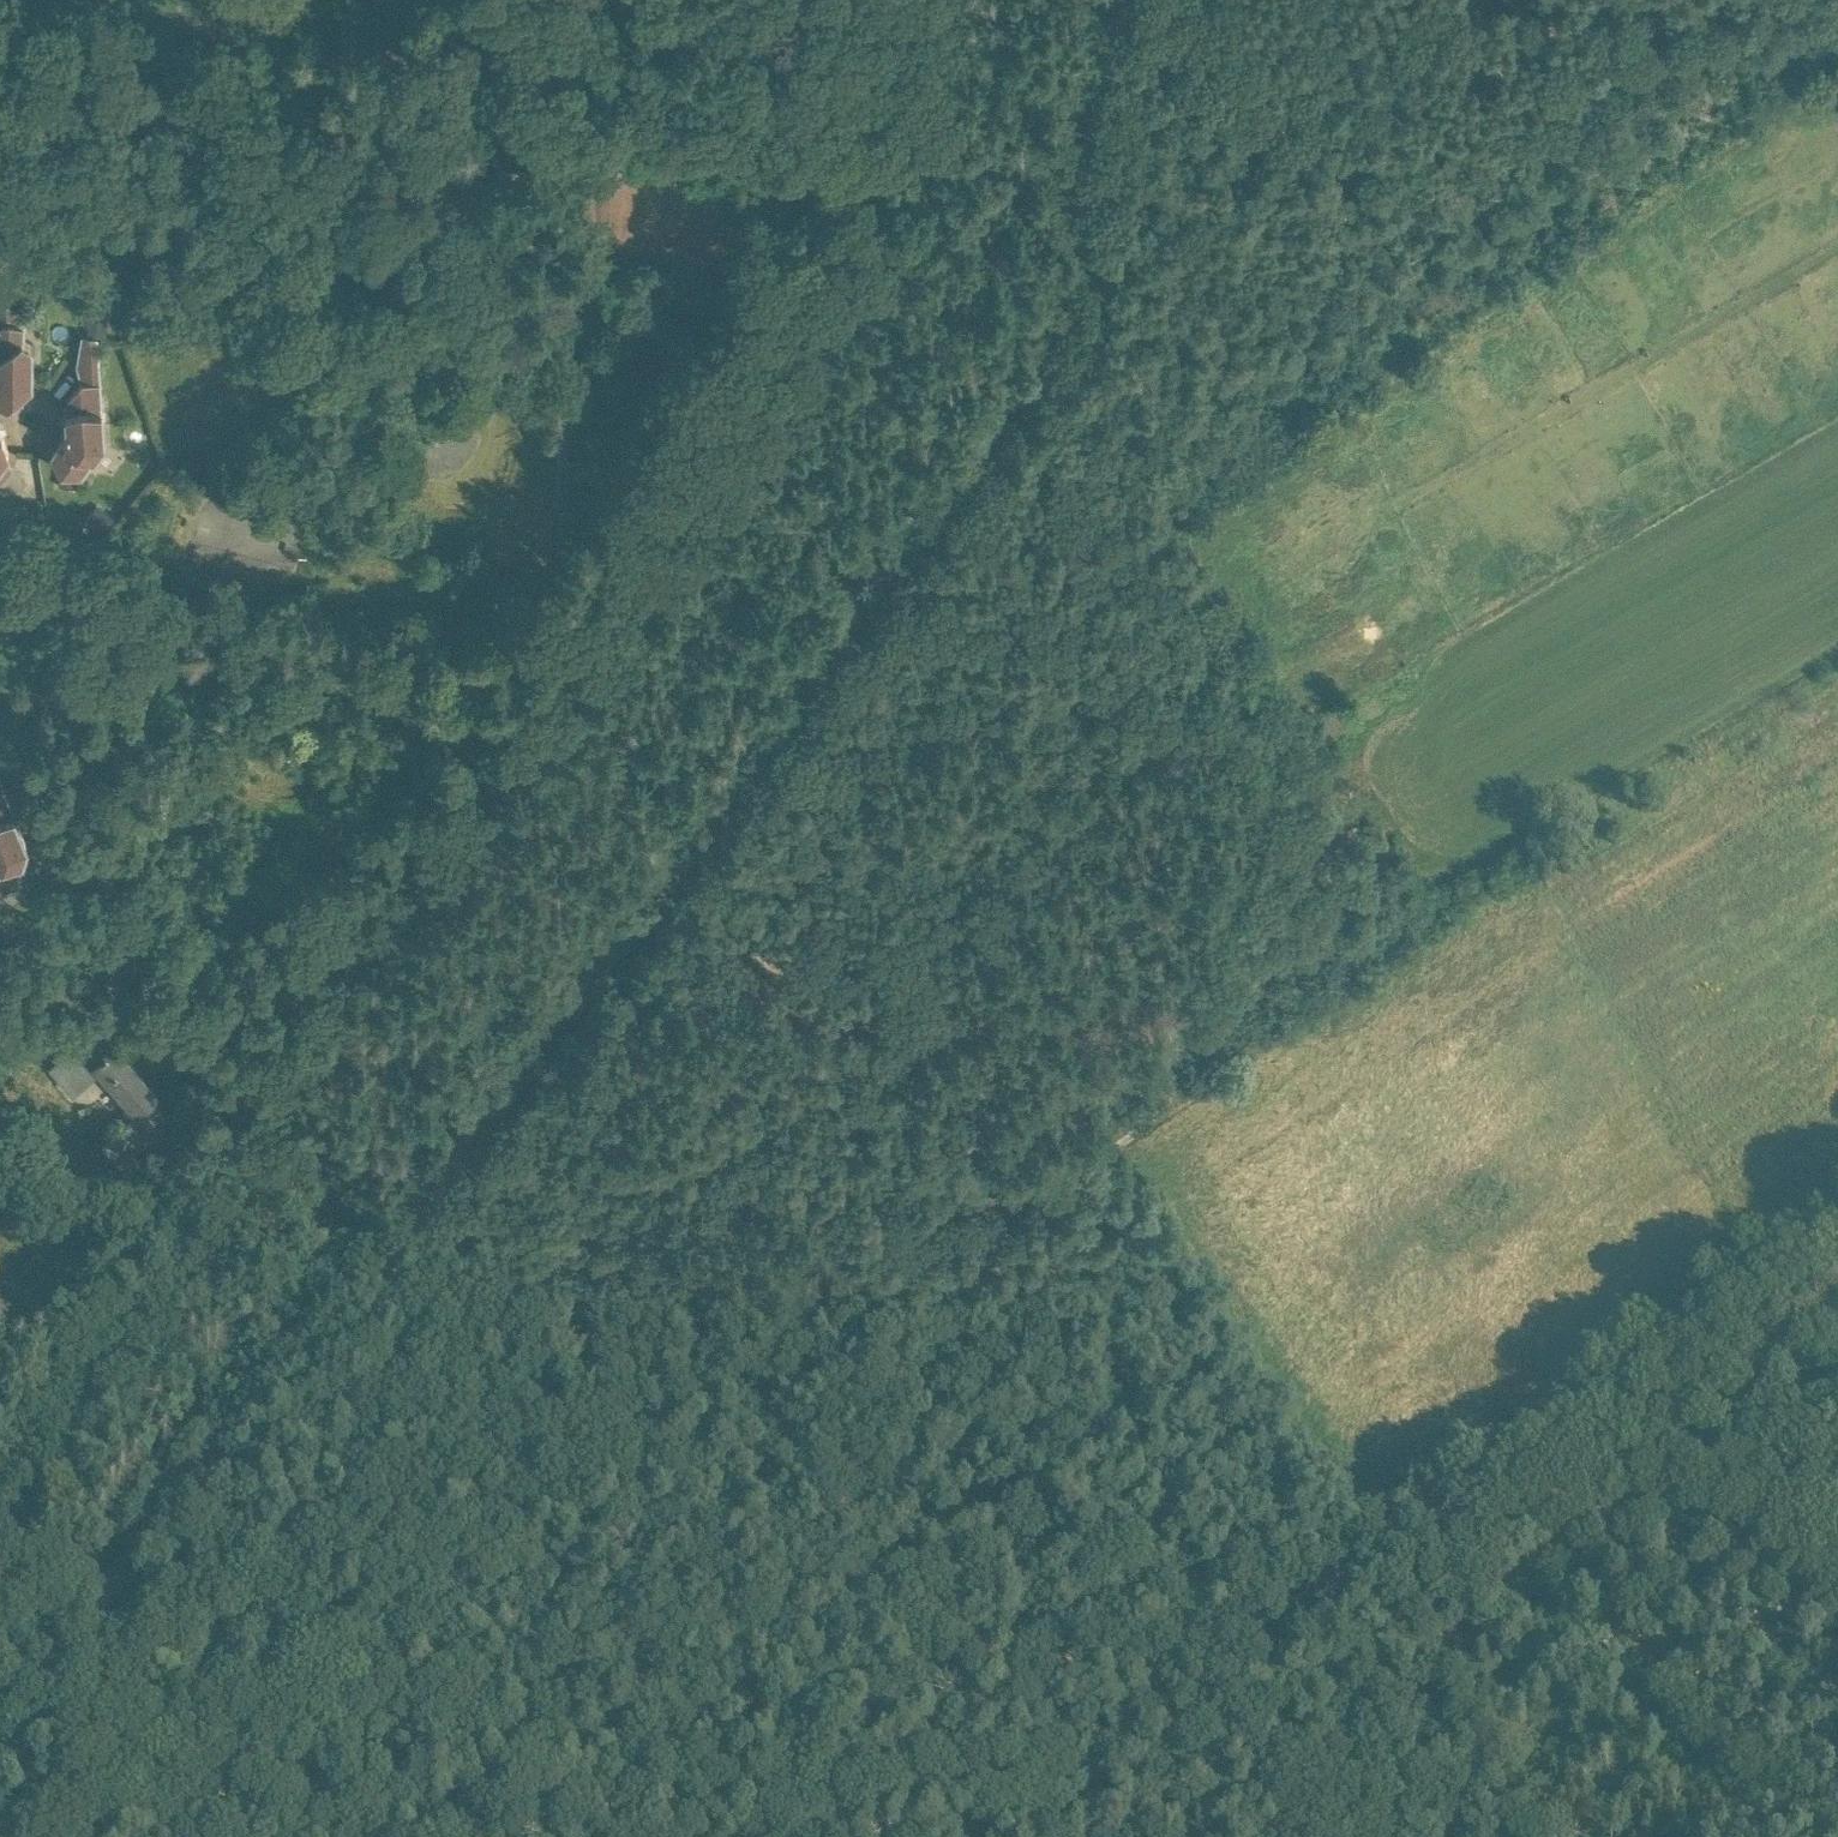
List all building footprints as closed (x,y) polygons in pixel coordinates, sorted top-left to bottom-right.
[(9,398),(35,384),(36,342),(25,339),(26,309),(9,302),(0,308),(0,395),(9,398)] [(88,334),(85,351),(83,364),(86,380),(70,407),(70,430),(56,451),(55,469),(75,471),(97,439),(100,336),(88,334)] [(0,422),(0,481),(4,481),(13,468),(1,422),(0,422)] [(93,507),(84,519),(101,531),(110,519),(93,507)] [(7,881),(19,845),(0,787),(0,884),(7,881)] [(52,1067),(67,1085),(76,1094),(94,1079),(133,1123),(97,1154),(115,1174),(154,1140),(149,1135),(169,1118),(151,1097),(157,1092),(114,1043),(107,1050),(91,1032),(52,1067)]
